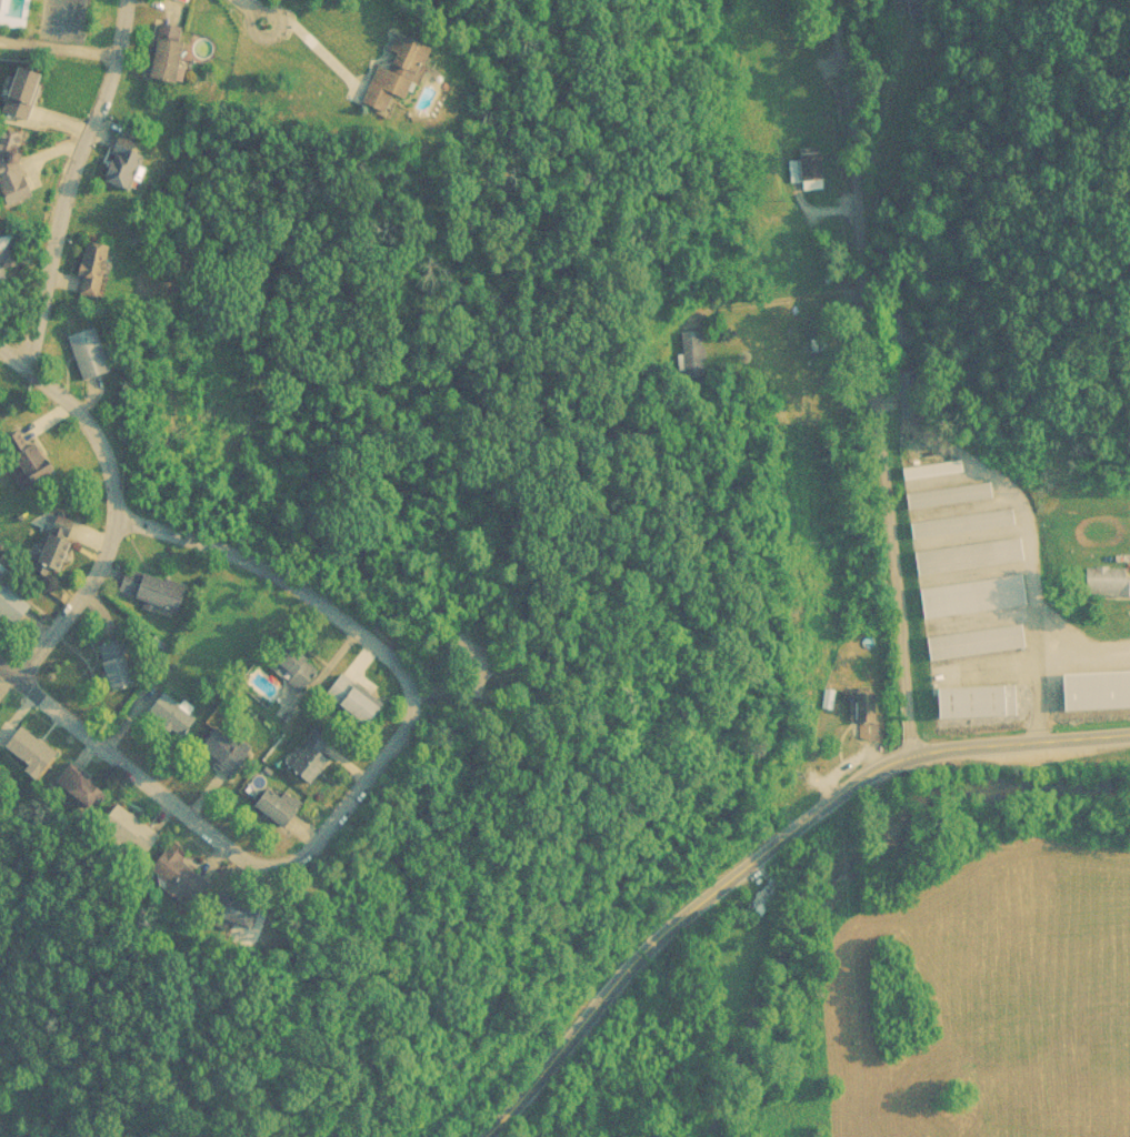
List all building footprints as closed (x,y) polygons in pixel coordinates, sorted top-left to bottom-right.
[(180,82),(190,28),(162,23),(152,77),(180,82)] [(436,46),(400,29),(390,50),(399,54),(392,70),(379,64),(363,101),(388,113),(397,93),(411,100),(436,46)] [(6,112),(32,120),(47,74),(21,65),(6,112)] [(24,163),(30,162),(18,127),(0,133),(0,177),(10,207),(36,198),(24,163)] [(149,156),(116,139),(96,177),(129,194),(149,156)] [(786,182),(823,182),(823,153),(802,153),(802,160),(786,160),(786,182)] [(23,269),(17,234),(0,237),(0,273),(23,269)] [(78,295),(105,297),(109,243),(82,241),(78,295)] [(110,372),(95,324),(67,333),(81,381),(110,372)] [(697,350),(697,335),(679,335),(679,350),(697,350)] [(62,468),(39,439),(19,455),(42,484),(62,468)] [(962,473),(960,460),(902,469),(904,481),(962,473)] [(906,492),(908,508),(993,499),(991,483),(906,492)] [(910,522),(912,541),(1015,528),(1013,509),(910,522)] [(65,571),(79,526),(50,518),(36,562),(65,571)] [(1023,562),(1020,538),(912,551),(915,575),(1023,562)] [(190,586),(141,570),(133,598),(181,614),(190,586)] [(1026,606),(1023,576),(917,587),(920,618),(1026,606)] [(6,581),(0,588),(0,609),(18,625),(34,606),(6,581)] [(1026,647),(1023,624),(926,637),(929,659),(1026,647)] [(116,690),(137,684),(124,639),(102,646),(116,690)] [(303,693),(322,667),(285,641),(267,666),(303,693)] [(1065,672),(1066,709),(1129,708),(1129,671),(1065,672)] [(375,727),(391,706),(359,680),(342,700),(375,727)] [(1015,715),(1014,685),(935,688),(936,718),(1015,715)] [(850,688),(850,721),(872,721),(872,688),(850,688)] [(151,710),(185,738),(201,719),(168,691),(151,710)] [(57,754),(22,725),(4,748),(38,776),(57,754)] [(238,775),(254,748),(220,727),(203,754),(238,775)] [(292,765),(316,783),(334,758),(322,749),(330,738),(318,729),(292,765)] [(109,795),(69,763),(55,780),(94,812),(109,795)] [(258,803),(288,831),(304,813),(274,786),(258,803)] [(160,837),(127,811),(111,831),(143,858),(160,837)] [(197,904),(213,879),(168,850),(152,875),(197,904)] [(777,897),(765,884),(743,903),(755,917),(777,897)] [(253,930),(263,909),(227,892),(218,914),(253,930)]
